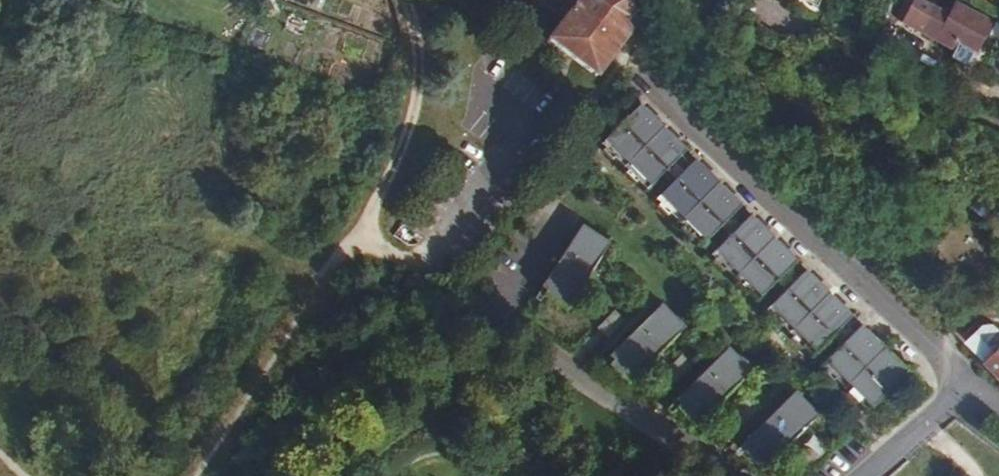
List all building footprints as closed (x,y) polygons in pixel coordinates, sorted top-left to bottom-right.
[(563,17),(548,37),(592,76),(639,20),(631,6),(631,0),(536,0),(563,17)] [(920,0),(916,0),(905,23),(920,31),(932,6),(920,0)] [(951,16),(937,8),(923,35),(951,49),(955,42),(975,52),(992,21),(957,3),(951,16)] [(646,118),(635,107),(593,149),(598,153),(596,156),(606,166),(609,164),(616,171),(657,129),(646,118)] [(670,141),(657,129),(616,171),(620,175),(618,177),(628,188),(631,185),(639,194),(680,152),(670,141)] [(702,172),(691,161),(650,203),(654,208),(652,210),(662,221),(665,218),(672,225),(713,184),(702,172)] [(726,196),(713,184),(672,225),(676,229),(674,232),(684,242),(687,240),(695,248),(737,207),(726,196)] [(758,226),(747,215),(706,257),(711,262),(708,264),(719,274),(721,272),(728,279),(770,238),(758,226)] [(583,229),(540,288),(544,292),(540,297),(549,303),(561,313),(609,249),(583,229)] [(864,232),(857,239),(868,250),(875,243),(864,232)] [(782,250),(770,238),(728,279),(732,283),(730,286),(741,296),(743,294),(752,302),(793,261),(782,250)] [(814,281),(803,270),(762,312),(766,316),(764,319),(774,329),(777,327),(784,334),(825,292),(814,281)] [(838,304),(825,292),(784,334),(788,338),(786,340),(796,351),(799,348),(807,357),(848,315),(838,304)] [(657,308),(606,360),(610,365),(605,369),(614,378),(623,388),(680,331),(657,308)] [(612,309),(593,327),(604,339),(623,321),(612,309)] [(869,335),(859,324),(817,366),(822,371),(820,373),(830,383),(832,381),(840,388),(881,346),(869,335)] [(963,343),(996,379),(998,382),(998,331),(995,327),(981,327),(963,343)] [(893,359),(881,346),(840,388),(844,392),(841,395),(852,405),(854,403),(863,411),(904,370),(893,359)] [(726,351),(675,404),(679,408),(674,413),(682,420),(692,431),(749,374),(726,351)] [(685,352),(666,370),(677,382),(696,364),(685,352)] [(792,392),(741,445),(745,449),(740,454),(749,463),(759,472),(815,415),(792,392)] [(750,397),(731,415),(742,426),(761,409),(750,397)] [(822,439),(803,456),(814,468),(833,450),(822,439)]
